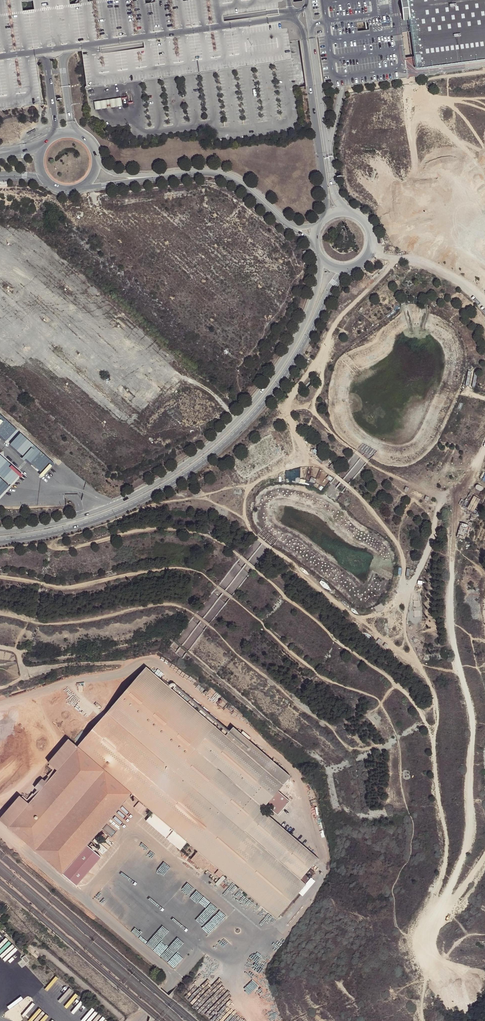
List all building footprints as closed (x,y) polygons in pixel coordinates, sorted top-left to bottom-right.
[(305,83),(306,87),(311,87),(319,86),(324,85),(334,84),(334,88),(333,89),(334,91),(336,90),(337,89),(338,89),(342,88),(347,87),(352,87),(353,88),(354,88),(356,88),(356,86),(370,84),(371,85),(373,86),(374,85),(374,84),(389,82),(390,83),(392,83),(393,82),(393,81),(406,79),(408,79),(409,80),(410,81),(412,80),(412,78),(419,77),(418,73),(418,69),(416,58),(408,59),(404,34),(413,33),(412,22),(409,22),(406,23),(403,0),(389,0),(382,1),(381,1),(380,0),(302,0),(302,2),(294,3),(293,4),(293,0),(188,0),(185,0),(158,0),(159,3),(159,4),(147,5),(146,0),(113,0),(108,1),(108,0),(82,0),(83,4),(82,4),(71,6),(70,0),(0,0),(0,111),(3,111),(4,112),(5,112),(7,112),(7,110),(22,108),(22,109),(24,110),(25,109),(25,107),(37,105),(39,105),(40,105),(41,105),(41,106),(42,107),(43,107),(44,107),(45,106),(44,104),(43,104),(42,104),(42,100),(36,59),(39,58),(45,58),(47,59),(51,60),(58,60),(62,57),(65,54),(72,54),(75,53),(83,52),(88,88),(87,89),(86,90),(87,91),(89,91),(90,91),(90,89),(98,88),(105,87),(106,88),(106,89),(107,89),(108,88),(109,88),(109,87),(114,86),(124,85),(124,86),(125,86),(126,86),(127,86),(128,85),(128,84),(135,83),(142,82),(143,83),(144,84),(145,84),(146,83),(146,82),(153,81),(161,79),(161,80),(162,81),(163,81),(164,81),(165,80),(165,79),(172,78),(180,77),(180,78),(181,79),(182,79),(183,78),(184,78),(184,76),(190,75),(199,74),(199,75),(200,76),(201,76),(202,76),(202,75),(202,74),(209,73),(217,72),(218,73),(219,73),(220,73),(221,72),(221,71),(227,70),(236,69),(236,70),(237,71),(238,71),(239,71),(240,70),(240,69),(246,68),(255,66),(255,68),(256,68),(257,68),(258,68),(258,67),(258,66),(264,65),(273,64),(273,65),(274,66),(275,66),(276,65),(277,64),(277,63),(282,63),(292,61),(293,63),(294,63),(295,62),(296,61),(295,60),(293,60),(291,43),(299,41),(305,83)] [(409,0),(403,0),(406,23),(409,22),(412,22),(409,0)] [(412,22),(413,33),(416,58),(418,69),(484,60),(484,0),(409,0),(412,22)] [(133,97),(95,102),(96,111),(134,106),(133,97)] [(0,417),(0,438),(5,442),(15,431),(0,417)] [(49,462),(18,434),(8,446),(38,473),(49,462)] [(0,455),(0,476),(10,485),(20,474),(0,455)] [(0,479),(0,497),(9,487),(0,479)] [(469,493),(461,507),(474,514),(482,500),(469,493)] [(468,526),(462,524),(458,538),(463,540),(468,526)] [(202,607),(199,613),(202,615),(201,616),(210,621),(212,617),(205,612),(207,609),(202,607)] [(146,667),(127,689),(77,747),(57,770),(29,803),(9,826),(78,886),(102,857),(89,845),(132,794),(154,813),(146,822),(180,852),(188,842),(198,852),(190,860),(203,871),(210,862),(278,921),(307,886),(301,881),(319,861),(262,811),(267,806),(279,816),(291,802),(280,792),(291,778),(235,729),(231,733),(226,729),(222,733),(146,667)] [(57,770),(77,747),(69,739),(48,763),(50,764),(55,768),(57,770)] [(27,801),(29,803),(57,770),(55,768),(53,771),(44,781),(42,779),(34,788),(37,790),(28,800),(27,801)] [(22,797),(20,795),(0,818),(0,819),(9,826),(29,803),(27,801),(22,797)] [(143,913),(152,912),(149,860),(151,853),(144,854),(145,851),(143,849),(142,854),(140,853),(139,845),(108,884),(107,889),(105,887),(101,890),(100,894),(103,891),(104,897),(109,897),(115,902),(114,904),(116,906),(118,904),(120,907),(116,919),(128,928),(133,921),(136,922),(139,919),(145,920),(144,919),(141,919),(139,917),(143,913)] [(141,943),(152,942),(152,929),(140,930),(141,943)] [(189,1003),(195,996),(191,993),(185,1000),(189,1003)]
